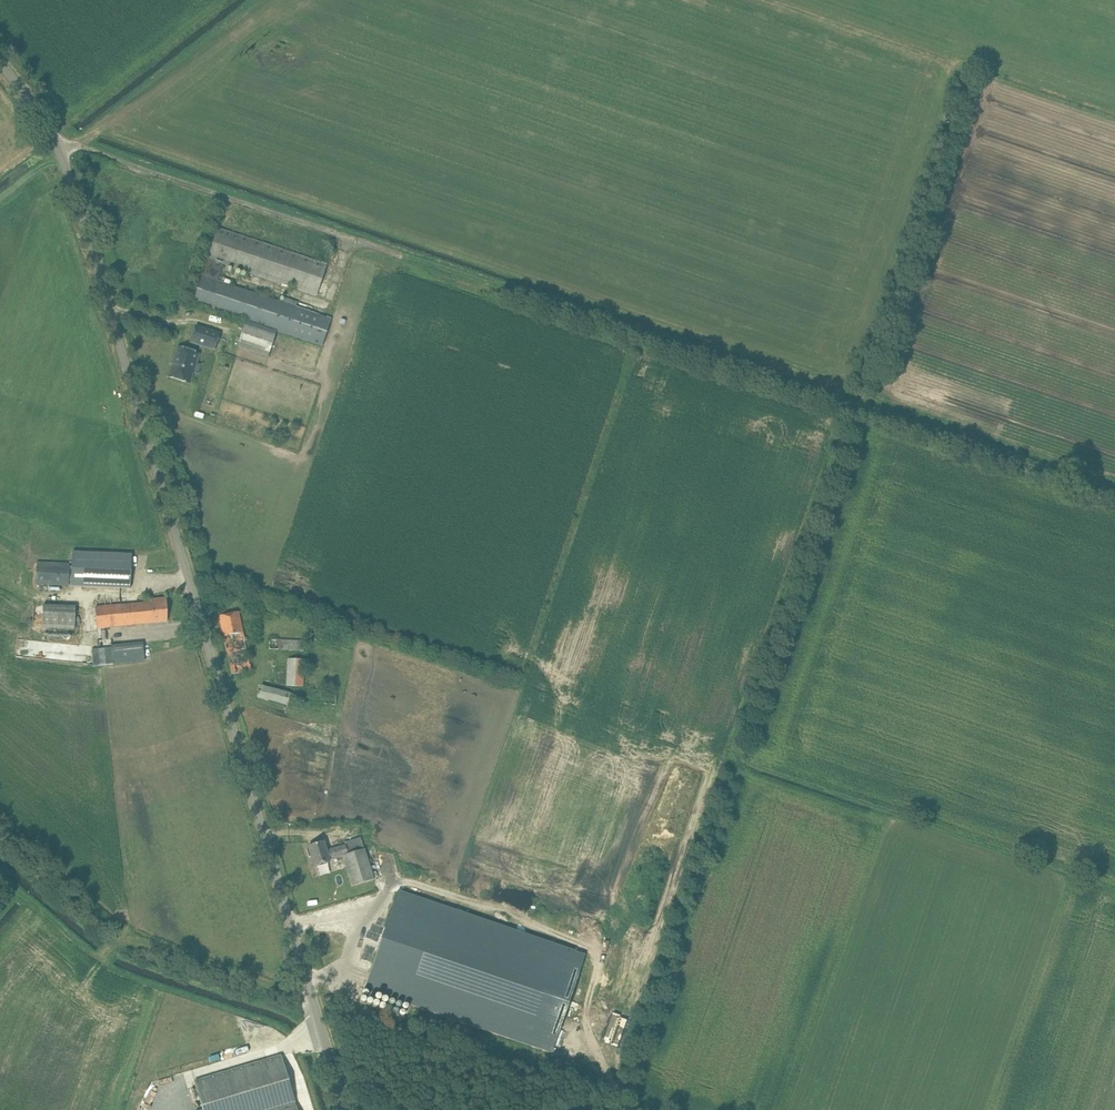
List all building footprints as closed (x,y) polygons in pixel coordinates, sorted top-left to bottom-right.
[(223,264),(316,296),(327,265),(218,228),(193,303),(246,320),(237,346),(268,356),(277,330),(321,345),(330,317),(297,306),(298,302),(285,297),(284,302),(218,280),(223,264)] [(196,326),(190,342),(214,350),(219,334),(196,326)] [(169,376),(189,383),(193,371),(198,373),(201,365),(195,364),(199,354),(178,347),(169,376)] [(132,554),(72,552),(71,586),(130,588),(132,554)] [(36,583),(69,584),(69,564),(37,563),(36,583)] [(97,627),(167,620),(167,597),(149,598),(150,601),(95,606),(97,627)] [(44,605),(43,628),(75,629),(76,606),(44,605)] [(251,670),(238,611),(219,616),(232,674),(251,670)] [(270,640),(270,650),(303,651),(304,641),(270,640)] [(144,660),(142,642),(111,645),(113,663),(144,660)] [(287,684),(304,685),(305,658),(288,658),(287,684)] [(287,706),(286,708),(294,710),(298,695),(261,685),(258,697),(287,706)] [(360,843),(356,830),(348,832),(352,846),(360,843)] [(308,846),(314,865),(329,861),(329,860),(343,856),(348,854),(345,844),(326,850),(323,842),(308,846)] [(372,872),(364,849),(348,854),(343,856),(352,886),(374,879),(373,878),(372,872)] [(396,893),(363,989),(551,1053),(584,957),(396,893)] [(354,947),(353,932),(339,932),(339,947),(354,947)] [(195,1081),(204,1109),(295,1109),(281,1063),(282,1063),(280,1056),(195,1081)]
